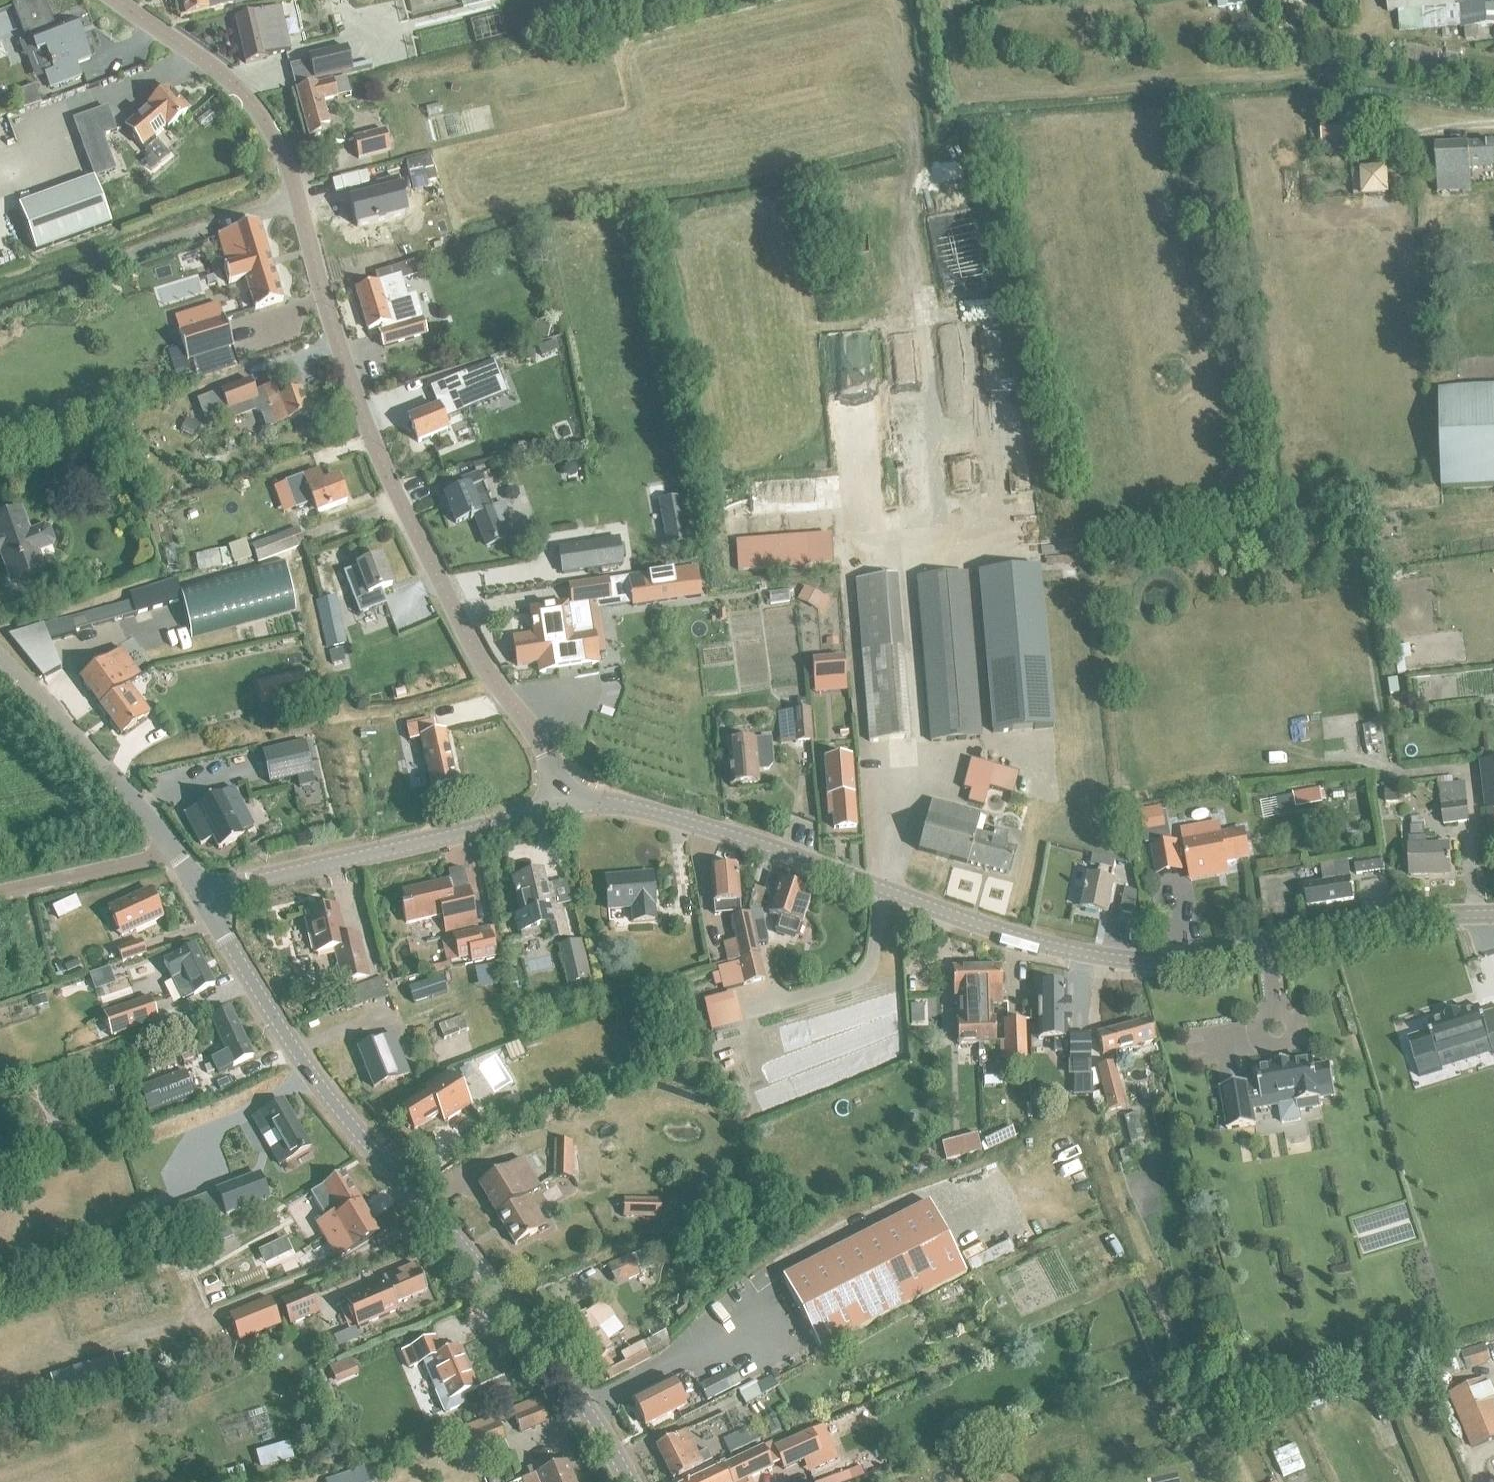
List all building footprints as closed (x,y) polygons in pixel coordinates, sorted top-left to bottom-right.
[(37,53),(33,55),(40,74),(45,73),(50,87),(79,76),(75,64),(89,59),(73,18),(58,24),(60,28),(55,30),(45,3),(43,0),(29,0),(14,6),(24,33),(29,31),(32,39),(37,53)] [(185,16),(219,7),(218,0),(181,0),(185,16)] [(1387,12),(1399,11),(1400,32),(1460,28),(1458,7),(1453,8),(1453,0),(1386,0),(1387,12)] [(1460,28),(1477,27),(1487,26),(1493,26),(1493,0),(1458,0),(1460,28)] [(235,19),(245,64),(266,59),(262,40),(265,40),(264,32),(260,32),(256,14),(235,19)] [(471,21),(476,42),(491,38),(505,34),(501,14),(471,21)] [(310,63),(289,68),(293,87),(353,73),(347,50),(309,59),(310,63)] [(329,132),(321,101),(337,97),(333,80),(317,84),(295,90),(308,138),(329,132)] [(124,128),(141,149),(165,128),(166,129),(186,112),(167,89),(147,106),(148,108),(124,128)] [(106,109),(73,122),(93,178),(114,171),(102,136),(115,132),(106,109)] [(1320,121),(1321,144),(1350,143),(1349,120),(1320,121)] [(351,140),(357,159),(388,151),(383,131),(351,140)] [(1493,166),(1493,142),(1434,145),(1436,171),(1437,191),(1451,191),(1471,190),(1469,167),(1493,166)] [(1415,155),(1428,155),(1428,145),(1415,145),(1415,155)] [(1359,171),(1352,172),(1353,196),(1361,196),(1361,198),(1388,196),(1387,168),(1359,170),(1359,171)] [(102,178),(9,212),(22,250),(116,215),(102,178)] [(378,193),(350,200),(356,228),(405,216),(396,180),(376,185),(378,193)] [(214,238),(228,284),(245,278),(255,309),(281,301),(257,225),(214,238)] [(377,284),(355,291),(368,333),(380,329),(381,333),(393,329),(418,322),(420,321),(413,296),(406,298),(401,282),(424,275),(423,273),(422,270),(420,261),(418,261),(378,273),(374,274),(377,284)] [(223,320),(179,334),(188,362),(232,349),(223,320)] [(381,333),(379,334),(383,348),(424,335),(420,321),(418,322),(393,329),(381,333)] [(538,321),(534,334),(547,338),(551,325),(538,321)] [(453,325),(442,328),(445,337),(456,333),(453,325)] [(548,343),(536,349),(540,358),(552,353),(548,343)] [(437,408),(408,420),(418,445),(447,432),(443,422),(455,417),(450,405),(502,383),(494,362),(429,390),(437,408)] [(141,373),(138,381),(154,385),(156,377),(141,373)] [(280,397),(277,398),(273,385),(253,392),(249,380),(219,392),(196,400),(203,419),(226,411),(249,402),(252,410),(260,414),(265,429),(308,414),(299,390),(280,397)] [(1441,390),(1441,431),(1442,474),(1442,483),(1493,482),(1493,390),(1441,390)] [(185,420),(180,432),(192,437),(197,426),(185,420)] [(318,472),(284,485),(294,510),(312,504),(315,514),(345,503),(336,478),(322,483),(318,472)] [(478,475),(445,488),(449,497),(468,489),(469,490),(481,485),(478,475)] [(474,518),(486,547),(506,539),(493,508),(491,509),(481,485),(469,490),(468,489),(449,497),(444,499),(455,526),(474,518)] [(8,578),(24,572),(26,577),(43,571),(36,553),(48,548),(41,528),(29,533),(20,510),(4,516),(6,522),(0,524),(0,557),(8,578)] [(251,546),(258,562),(303,546),(297,529),(251,546)] [(735,542),(737,571),(789,567),(787,538),(735,542)] [(618,539),(557,548),(561,575),(622,566),(620,548),(618,539)] [(222,566),(233,564),(234,566),(250,560),(244,542),(227,548),(227,550),(219,551),(222,566)] [(356,569),(343,574),(355,605),(359,615),(386,604),(380,590),(390,586),(379,559),(355,568),(356,569)] [(178,589),(191,637),(295,610),(282,561),(178,589)] [(1039,568),(978,573),(991,733),(1053,728),(1039,568)] [(648,574),(628,578),(629,587),(633,608),(676,601),(674,589),(671,572),(648,576),(648,574)] [(916,578),(931,743),(961,741),(981,739),(966,574),(916,578)] [(855,581),(862,653),(868,742),(910,738),(895,578),(855,581)] [(607,581),(568,586),(571,607),(596,603),(609,601),(607,581)] [(698,585),(685,587),(688,600),(700,598),(698,585)] [(805,587),(797,601),(815,611),(823,597),(805,587)] [(317,601),(327,648),(345,644),(335,597),(317,601)] [(74,632),(135,614),(132,602),(43,626),(9,636),(43,680),(58,668),(48,643),(75,635),(74,632)] [(534,637),(513,640),(517,668),(537,665),(539,675),(598,666),(597,656),(605,655),(603,641),(602,641),(601,634),(572,638),(567,607),(530,612),(534,637)] [(148,715),(127,686),(139,677),(119,650),(78,681),(89,695),(119,736),(148,715)] [(843,658),(812,660),(814,680),(844,677),(843,658)] [(303,675),(273,682),(277,702),(307,695),(303,675)] [(779,715),(781,731),(795,730),(795,744),(812,743),(809,713),(807,713),(779,715)] [(428,722),(405,727),(408,741),(419,739),(431,792),(456,786),(444,733),(431,736),(428,722)] [(729,743),(732,786),(759,784),(758,772),(767,772),(773,765),(770,739),(755,739),(755,741),(729,743)] [(305,743),(261,753),(268,784),(296,778),(298,788),(314,784),(311,773),(312,773),(305,743)] [(851,758),(824,759),(827,798),(828,816),(833,815),(834,830),(856,828),(851,758)] [(970,760),(962,789),(969,791),(966,803),(982,807),(988,788),(1011,794),(1017,772),(993,766),(970,760)] [(1482,763),(1487,811),(1493,810),(1493,762),(1482,763)] [(1452,778),(1437,780),(1438,786),(1452,784),(1452,778)] [(1438,786),(1443,826),(1469,822),(1464,783),(1452,784),(1438,786)] [(232,788),(183,814),(200,846),(212,840),(218,851),(243,837),(229,811),(241,805),(232,788)] [(1399,791),(1386,792),(1386,804),(1400,803),(1399,791)] [(919,852),(988,870),(994,847),(992,846),(993,838),(975,834),(980,816),(932,803),(919,852)] [(1140,814),(1143,831),(1163,828),(1161,811),(1140,814)] [(1184,844),(1176,845),(1176,844),(1152,848),(1157,876),(1181,871),(1181,870),(1188,869),(1189,874),(1216,870),(1215,865),(1249,859),(1244,832),(1220,836),(1218,824),(1181,831),(1184,844)] [(1409,826),(1410,839),(1409,839),(1410,877),(1448,876),(1447,846),(1425,847),(1424,839),(1423,839),(1423,825),(1409,826)] [(994,847),(988,870),(1009,876),(1015,851),(1004,848),(1007,836),(994,832),(993,838),(992,846),(994,847)] [(1100,870),(1097,881),(1089,879),(1082,910),(1108,916),(1114,885),(1111,884),(1115,862),(1093,858),(1091,868),(1100,870)] [(1354,862),(1356,875),(1381,872),(1379,859),(1354,862)] [(1303,887),(1307,908),(1353,901),(1347,863),(1334,865),(1336,878),(1327,880),(1327,884),(1303,887)] [(711,871),(714,915),(741,913),(737,869),(711,871)] [(541,873),(514,879),(521,913),(515,915),(520,931),(550,923),(554,938),(566,936),(559,907),(549,909),(541,873)] [(607,880),(609,911),(634,909),(635,923),(657,922),(655,907),(656,907),(654,877),(607,880)] [(401,908),(401,910),(403,910),(406,924),(442,916),(446,933),(475,926),(467,890),(449,894),(446,882),(403,893),(406,906),(401,908)] [(802,903),(805,893),(780,885),(769,916),(780,920),(775,933),(798,940),(809,906),(802,903)] [(753,887),(747,905),(749,914),(756,944),(768,942),(759,903),(764,891),(753,887)] [(108,910),(116,926),(125,922),(130,932),(161,918),(149,891),(108,910)] [(1121,914),(1133,916),(1138,894),(1125,891),(1121,914)] [(320,912),(306,915),(315,954),(335,949),(343,984),(366,978),(357,937),(343,940),(336,908),(332,909),(331,906),(319,909),(320,912)] [(756,944),(749,914),(729,919),(734,941),(722,944),(726,963),(736,961),(736,963),(717,968),(718,974),(711,975),(714,987),(721,985),(722,991),(765,980),(759,958),(759,957),(756,944)] [(446,963),(469,958),(471,964),(495,958),(489,928),(441,939),(446,963)] [(116,949),(121,964),(145,956),(140,941),(116,949)] [(582,942),(560,947),(568,985),(591,980),(582,942)] [(195,947),(162,963),(171,980),(182,1002),(214,986),(195,947)] [(979,1045),(977,969),(953,970),(954,1007),(956,1006),(957,1046),(979,1045)] [(1001,969),(977,969),(979,1045),(995,1045),(995,1040),(994,1022),(988,1022),(987,1006),(1002,1006),(1001,969)] [(443,977),(408,988),(414,1004),(448,993),(443,977)] [(342,1005),(346,1013),(371,1003),(372,1006),(387,1000),(387,998),(388,997),(380,978),(339,995),(342,1005)] [(1045,986),(1037,986),(1037,1040),(1054,1040),(1054,1053),(1068,1053),(1068,1075),(1088,1075),(1088,1036),(1068,1036),(1068,1038),(1064,1038),(1064,1023),(1068,1023),(1068,1003),(1064,1003),(1064,986),(1060,986),(1060,982),(1045,982),(1045,986)] [(703,1001),(707,1020),(738,1013),(734,994),(703,1001)] [(44,995),(31,999),(33,1007),(47,1003),(44,995)] [(148,999),(102,1016),(110,1038),(156,1021),(148,999)] [(1406,1040),(1418,1078),(1441,1070),(1437,1057),(1487,1041),(1492,1055),(1493,1054),(1493,1012),(1481,1016),(1478,1007),(1459,1013),(1458,1012),(1444,1016),(1445,1018),(1425,1024),(1428,1033),(1406,1040)] [(229,1011),(210,1020),(225,1053),(211,1060),(218,1074),(232,1067),(251,1058),(229,1011)] [(437,1024),(443,1040),(468,1031),(463,1015),(437,1024)] [(194,1017),(177,1023),(180,1032),(197,1026),(194,1017)] [(1004,1043),(999,1043),(999,1060),(1004,1060),(1004,1062),(1026,1062),(1024,1021),(1003,1022),(1004,1043)] [(1097,1036),(1103,1056),(1114,1054),(1119,1052),(1155,1042),(1149,1022),(1097,1036)] [(173,1024),(161,1027),(164,1036),(175,1032),(173,1024)] [(357,1050),(373,1088),(408,1074),(393,1036),(357,1050)] [(1220,1088),(1219,1088),(1227,1130),(1234,1129),(1254,1125),(1251,1111),(1252,1111),(1278,1106),(1281,1123),(1294,1121),(1298,1120),(1297,1112),(1298,1111),(1318,1108),(1317,1100),(1319,1100),(1319,1099),(1333,1097),(1328,1066),(1312,1069),(1310,1060),(1294,1063),(1289,1064),(1289,1062),(1271,1065),(1272,1067),(1271,1067),(1255,1070),(1258,1085),(1248,1087),(1247,1087),(1247,1083),(1220,1088)] [(1096,1068),(1106,1108),(1107,1113),(1125,1108),(1123,1104),(1113,1064),(1096,1068)] [(184,1072),(140,1089),(148,1111),(192,1095),(184,1072)] [(426,1093),(399,1110),(413,1132),(440,1116),(444,1123),(472,1105),(451,1072),(440,1079),(423,1089),(426,1093)] [(998,1078),(989,1078),(990,1086),(999,1086),(998,1078)] [(1045,1078),(1036,1078),(1037,1091),(1045,1091),(1045,1078)] [(282,1103),(253,1119),(263,1136),(274,1130),(283,1145),(272,1151),(280,1164),(291,1158),(308,1148),(282,1103)] [(1123,1118),(1130,1144),(1142,1140),(1135,1115),(1123,1118)] [(1011,1127),(984,1140),(989,1150),(1015,1137),(1011,1127)] [(944,1147),(947,1160),(980,1151),(976,1135),(943,1144),(943,1145),(944,1147)] [(554,1142),(554,1178),(572,1179),(572,1143),(554,1142)] [(1119,1152),(1122,1162),(1131,1160),(1128,1149),(1119,1152)] [(521,1159),(477,1186),(515,1246),(537,1233),(527,1216),(535,1211),(527,1197),(539,1190),(521,1159)] [(342,1174),(310,1194),(326,1220),(317,1226),(337,1260),(379,1234),(343,1175),(342,1174)] [(260,1175),(216,1191),(226,1216),(269,1200),(260,1175)] [(660,1202),(624,1202),(624,1220),(660,1220),(660,1202)] [(783,1278),(820,1351),(967,1276),(930,1203),(783,1278)] [(629,1257),(607,1267),(616,1286),(638,1275),(629,1257)] [(169,1258),(159,1261),(163,1271),(168,1269),(171,1263),(169,1258)] [(345,1302),(357,1329),(398,1312),(395,1304),(426,1290),(415,1265),(383,1279),(385,1285),(345,1302)] [(279,1302),(290,1326),(319,1314),(309,1290),(279,1302)] [(270,1299),(228,1316),(239,1342),(280,1325),(270,1299)] [(585,1314),(567,1328),(596,1365),(597,1364),(609,1380),(629,1370),(625,1361),(614,1368),(606,1357),(614,1351),(607,1343),(622,1332),(613,1320),(614,1319),(602,1304),(586,1316),(585,1314)] [(433,1339),(402,1353),(409,1369),(423,1363),(444,1414),(465,1405),(462,1396),(477,1390),(459,1347),(440,1355),(433,1339)] [(621,1354),(629,1370),(651,1360),(643,1344),(621,1354)] [(1484,1346),(1462,1352),(1466,1370),(1489,1363),(1484,1346)] [(131,1355),(119,1358),(123,1371),(135,1367),(131,1355)] [(112,1357),(49,1377),(56,1397),(118,1376),(112,1357)] [(699,1386),(707,1402),(741,1384),(732,1369),(699,1386)] [(1377,1372),(1329,1387),(1333,1403),(1382,1388),(1377,1372)] [(737,1391),(738,1392),(745,1405),(777,1388),(771,1376),(758,1383),(757,1381),(737,1391)] [(1473,1448),(1493,1439),(1493,1403),(1484,1379),(1451,1393),(1473,1448)] [(632,1400),(645,1427),(685,1407),(671,1380),(632,1400)] [(1301,1394),(1306,1411),(1308,1410),(1333,1403),(1329,1387),(1311,1392),(1301,1394)] [(449,1433),(459,1456),(504,1440),(498,1424),(514,1419),(519,1433),(546,1423),(537,1399),(511,1410),(449,1433)] [(723,1439),(729,1454),(758,1441),(754,1433),(747,1437),(743,1430),(723,1439)] [(819,1430),(772,1450),(780,1471),(801,1462),(807,1475),(835,1462),(819,1430)] [(655,1447),(673,1481),(711,1462),(707,1453),(699,1457),(686,1432),(655,1447)] [(257,1454),(261,1468),(293,1459),(289,1444),(257,1454)] [(1294,1444),(1272,1454),(1282,1477),(1304,1467),(1294,1444)] [(694,1481),(751,1481),(750,1481),(772,1471),(765,1456),(762,1450),(755,1454),(737,1462),(694,1481)] [(516,1481),(573,1481),(566,1463),(543,1471),(540,1464),(526,1470),(529,1477),(516,1481)] [(243,1467),(223,1473),(226,1481),(245,1475),(243,1467)] [(325,1481),(369,1481),(363,1468),(325,1481)]
